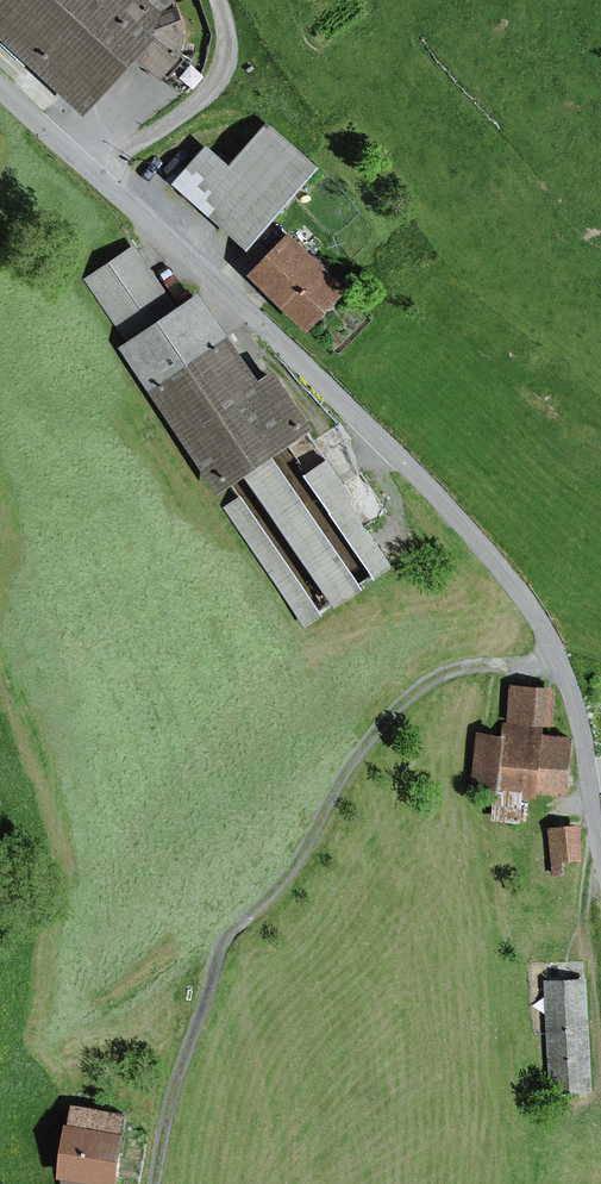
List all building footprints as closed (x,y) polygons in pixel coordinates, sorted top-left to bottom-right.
[(80,117),(133,59),(157,81),(185,49),(180,17),(162,0),(0,0),(0,45),(80,117)] [(316,171),(266,126),(227,168),(205,147),(168,187),(241,253),(316,171)] [(287,236),(246,278),(304,335),(345,293),(287,236)] [(138,241),(84,278),(128,341),(181,304),(138,241)] [(128,341),(124,344),(224,484),(247,468),(276,448),(317,419),(278,363),(266,371),(206,287),(181,304),(128,341)] [(369,582),(276,448),(247,468),(340,602),(369,582)] [(358,493),(331,454),(307,471),(333,508),(332,509),(378,574),(397,561),(352,497),(358,493)] [(326,611),(243,493),(224,506),(307,625),(326,611)] [(511,682),(509,719),(556,721),(558,684),(511,682)] [(502,727),(476,725),(472,787),(498,789),(496,816),(525,818),(527,791),(539,792),(540,785),(573,787),(577,732),(546,730),(547,724),(503,720),(502,727)] [(582,823),(550,827),(555,873),(568,872),(567,859),(585,857),(582,823)] [(588,976),(545,978),(551,1091),(594,1089),(588,976)] [(73,1099),(71,1116),(69,1116),(61,1173),(63,1183),(98,1183),(99,1177),(124,1180),(131,1125),(129,1125),(132,1107),(73,1099)]
